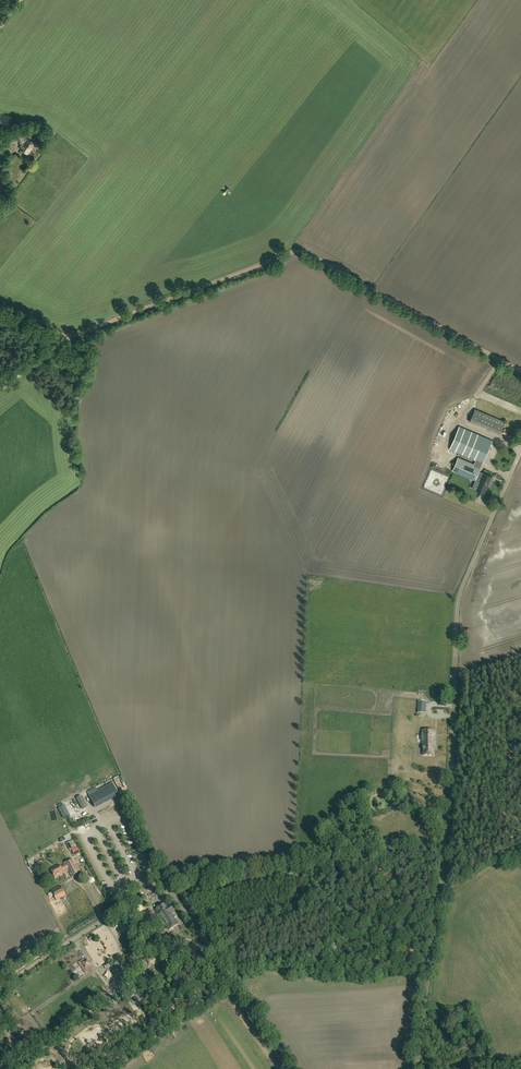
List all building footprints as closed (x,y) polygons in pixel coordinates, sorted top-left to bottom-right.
[(28,138),(27,139),(18,131),(13,136),(20,141),(19,142),(22,145),(20,147),(27,153),(35,144),(28,138)] [(501,432),(506,419),(474,408),(470,421),(501,432)] [(482,463),(492,440),(459,426),(450,449),(475,460),(473,464),(458,457),(452,470),(475,480),(478,473),(481,467),(480,467),(482,463)] [(482,475),(478,473),(475,480),(480,482),(476,490),(484,493),(487,485),(489,486),(493,478),(483,474),(482,475)] [(423,745),(423,755),(434,755),(433,745),(435,745),(435,730),(422,730),(422,745),(423,745)] [(113,782),(90,795),(96,807),(120,794),(113,782)] [(74,812),(68,802),(59,807),(64,817),(74,812)] [(68,844),(73,839),(70,836),(65,840),(68,844)] [(80,852),(77,846),(71,849),(74,855),(80,852)] [(80,873),(73,858),(64,863),(65,865),(60,867),(59,865),(51,869),(55,877),(63,873),(62,871),(67,868),(72,877),(80,873)] [(62,887),(52,892),(56,900),(66,895),(62,887)] [(156,909),(160,916),(161,916),(166,924),(165,924),(167,927),(169,930),(178,925),(171,913),(173,912),(169,906),(167,907),(165,903),(160,906),(156,909)] [(167,936),(162,929),(154,934),(159,942),(164,939),(168,937),(167,936)] [(168,937),(164,939),(169,946),(179,940),(174,932),(167,936),(168,937)] [(85,957),(78,963),(85,973),(92,968),(85,957)] [(136,968),(137,970),(148,964),(144,957),(133,963),(135,966),(136,965),(137,967),(136,968)] [(118,984),(123,991),(128,987),(122,980),(118,984)]
